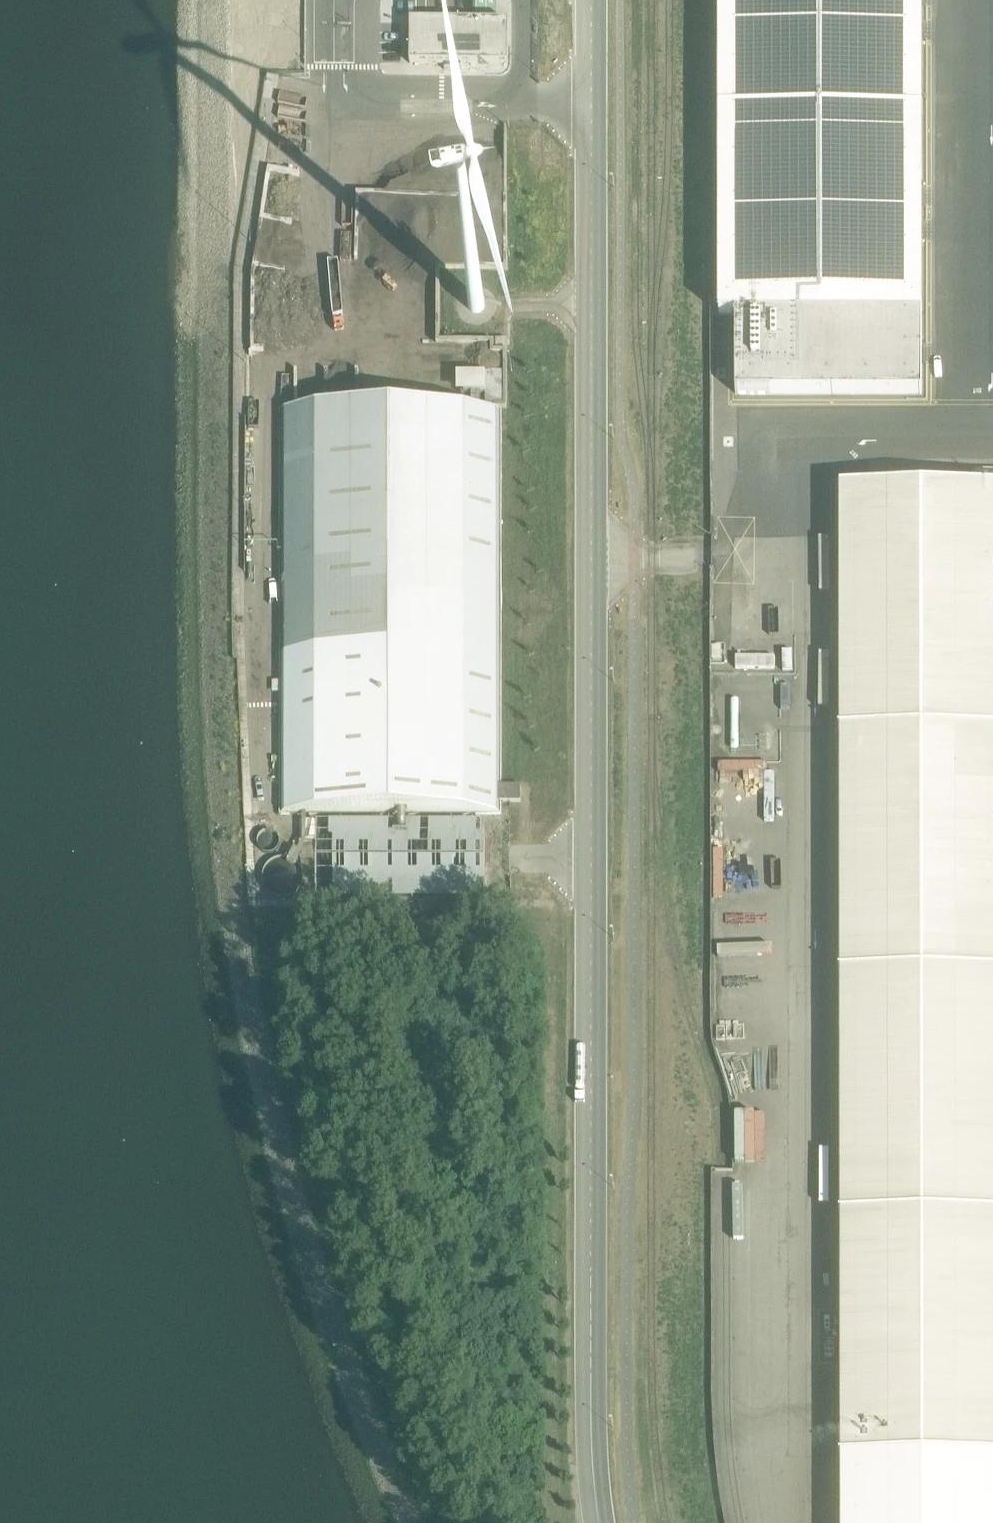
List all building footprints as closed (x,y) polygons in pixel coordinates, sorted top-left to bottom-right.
[(927,391),(928,0),(716,0),(716,390),(927,391)] [(409,47),(409,64),(444,65),(444,71),(461,69),(461,65),(508,65),(508,23),(410,22),(409,40),(405,39),(405,47),(409,47)] [(272,75),(264,121),(308,129),(316,83),(272,75)] [(496,350),(507,349),(507,339),(495,340),(496,350)] [(501,815),(501,802),(501,786),(501,409),(279,409),(279,815),(501,815)] [(840,488),(840,678),(841,1522),(992,1522),(992,488),(840,488)] [(712,661),(721,661),(721,648),(712,648),(712,661)] [(520,803),(520,786),(501,786),(501,802),(520,803)] [(316,900),(484,899),(484,823),(316,823),(316,900)] [(301,875),(301,874),(299,867),(296,861),(293,858),(290,856),(282,854),(279,854),(274,855),(268,859),(265,862),(263,865),(261,870),(261,874),(262,881),(266,888),(272,892),(275,893),(280,894),(286,893),(290,891),(294,888),(299,883),(300,878),(301,875)]
